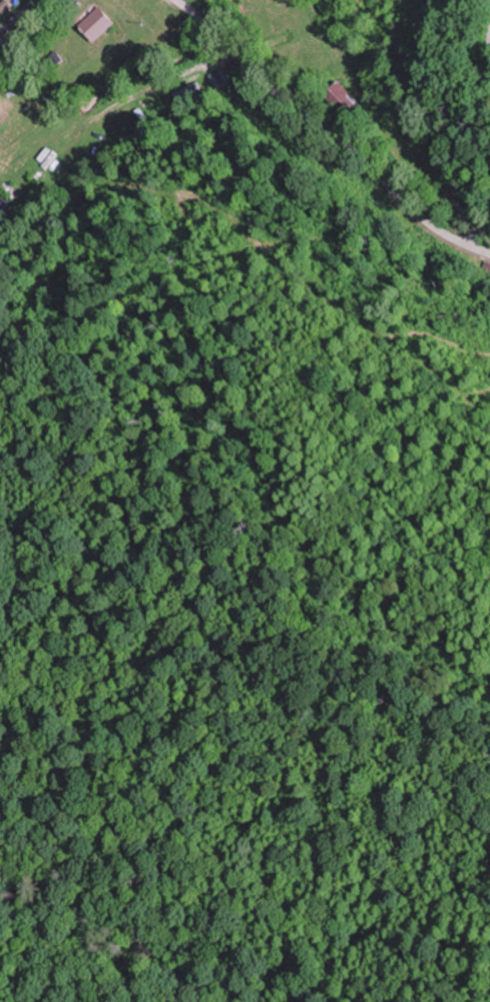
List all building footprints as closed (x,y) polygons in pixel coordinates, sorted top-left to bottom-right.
[(79,25),(95,41),(116,21),(100,5),(79,25)] [(343,84),(339,80),(323,93),(344,120),(384,89),(366,66),(343,84)] [(15,212),(3,195),(0,197),(0,222),(15,212)]
